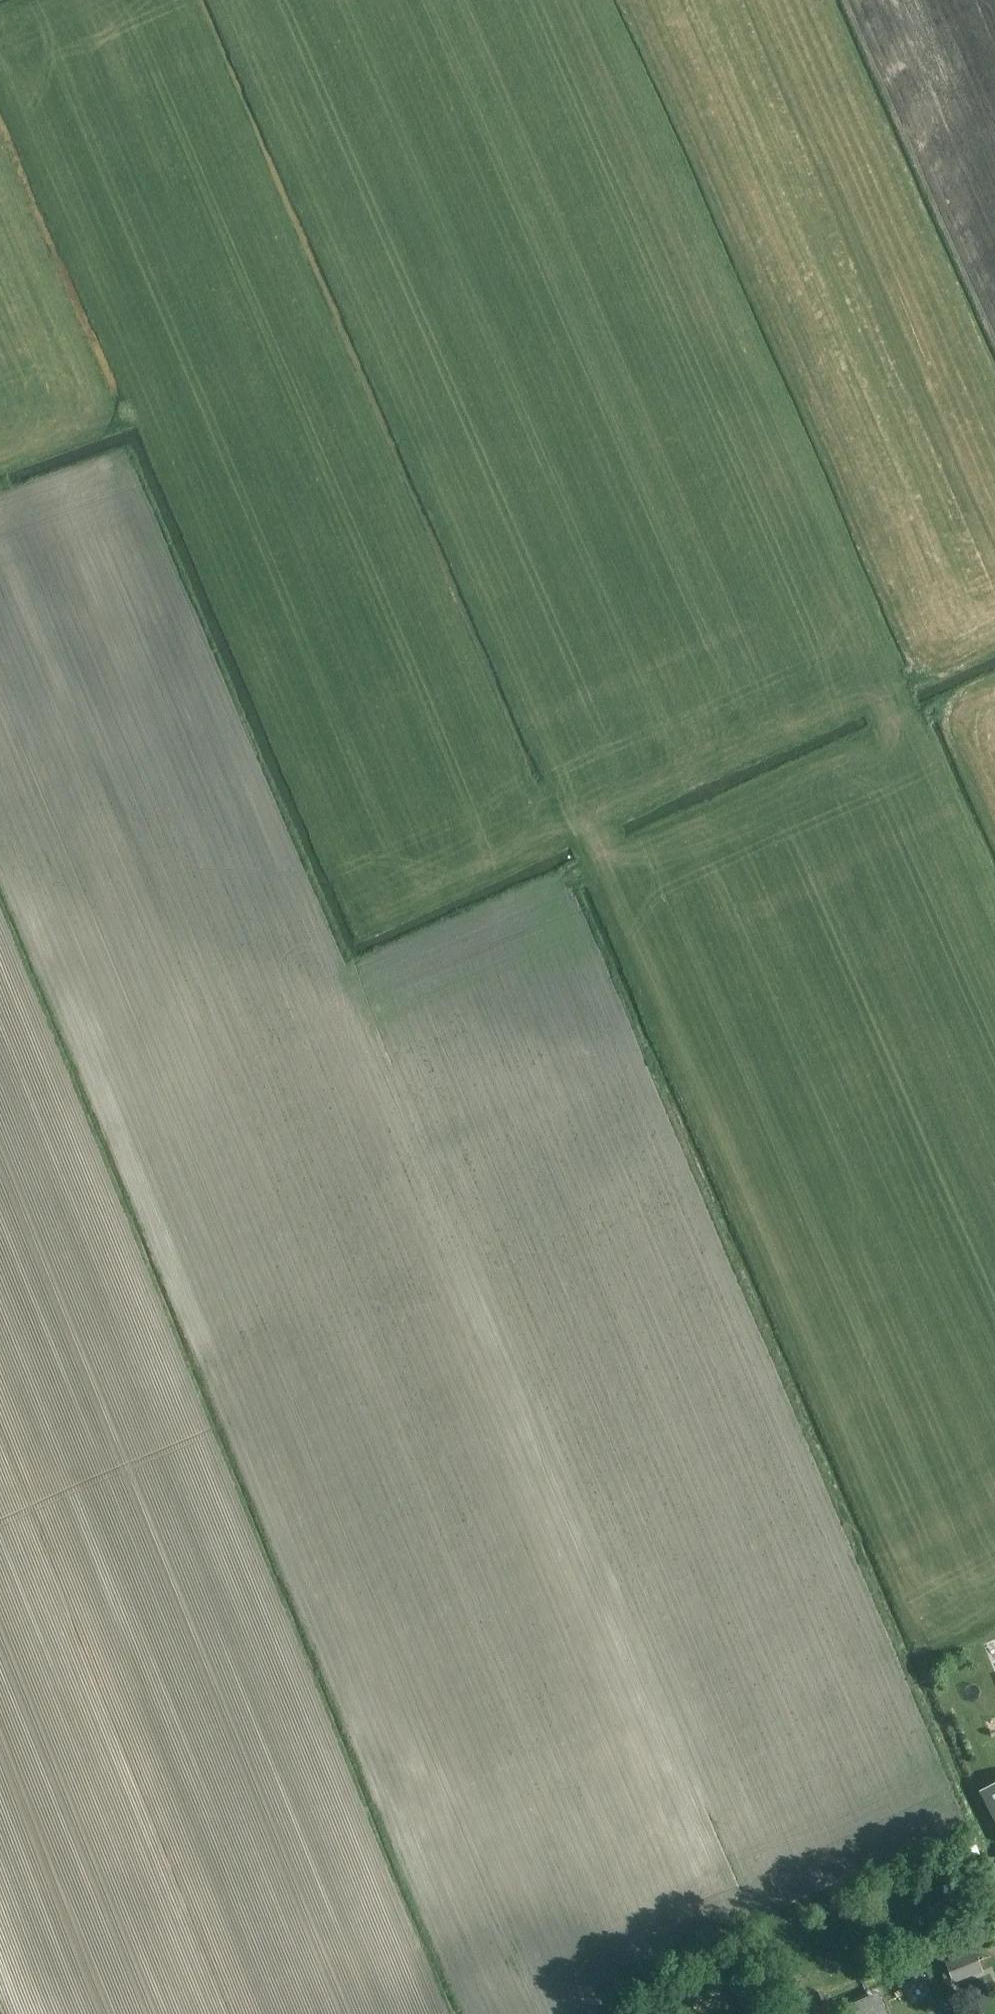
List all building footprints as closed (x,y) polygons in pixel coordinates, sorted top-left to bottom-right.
[(950,1890),(956,1904),(969,1898),(964,1885),(950,1890)] [(857,1958),(863,1971),(872,1967),(866,1954),(857,1958)] [(921,1972),(900,1982),(905,1992),(926,1983),(921,1972)] [(794,1993),(788,1977),(778,1981),(784,1997),(794,1993)] [(740,1992),(745,2004),(761,1998),(756,1986),(740,1992)]
